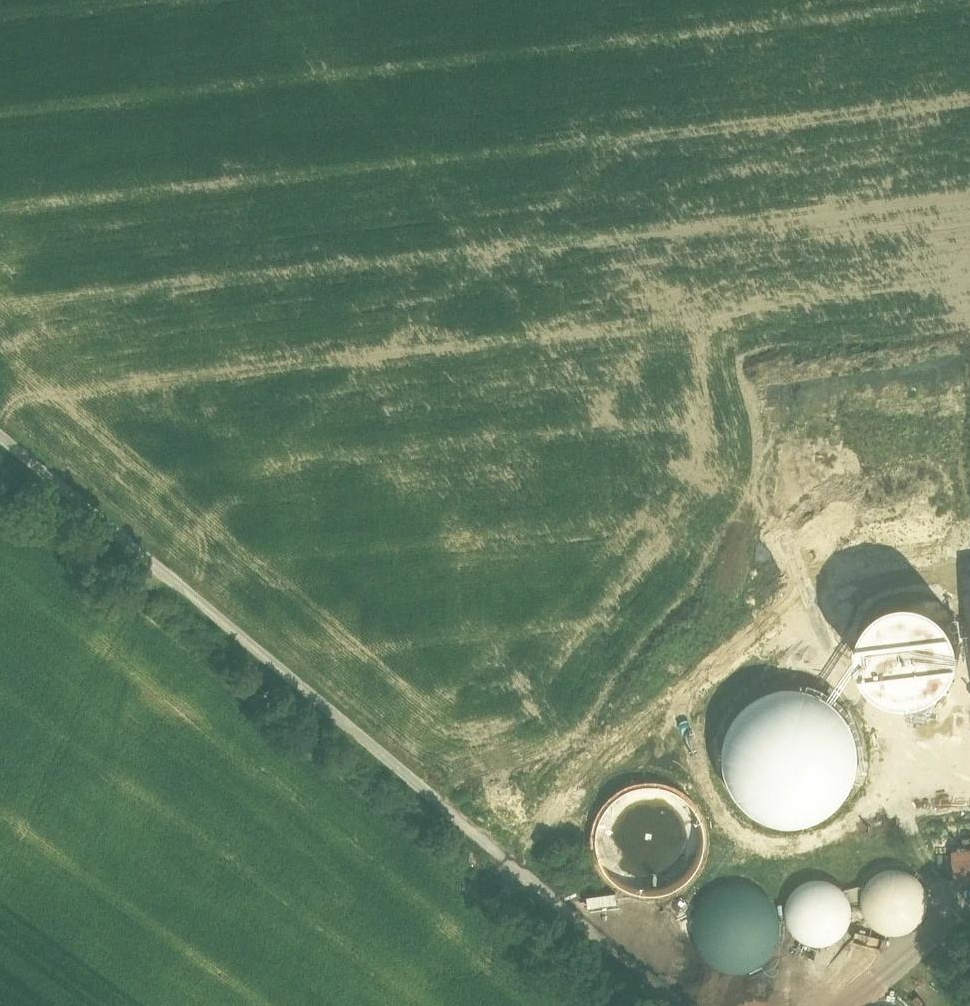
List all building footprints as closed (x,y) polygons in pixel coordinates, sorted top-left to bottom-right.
[(622,831),(656,828),(684,804),(692,769),(681,738),(641,715),(615,717),(586,738),(574,775),(586,809),(622,831)] [(802,812),(795,812),(780,821),(773,839),(781,860),(797,867),(817,862),(826,851),(828,832),(817,817),(802,812)] [(702,815),(680,831),(672,850),(676,879),(696,898),(729,900),(749,886),(759,863),(752,833),(734,817),(702,815)] [(962,846),(964,881),(969,881),(969,846),(962,846)] [(909,900),(906,912),(887,907),(883,923),(922,933),(929,905),(909,900)]
